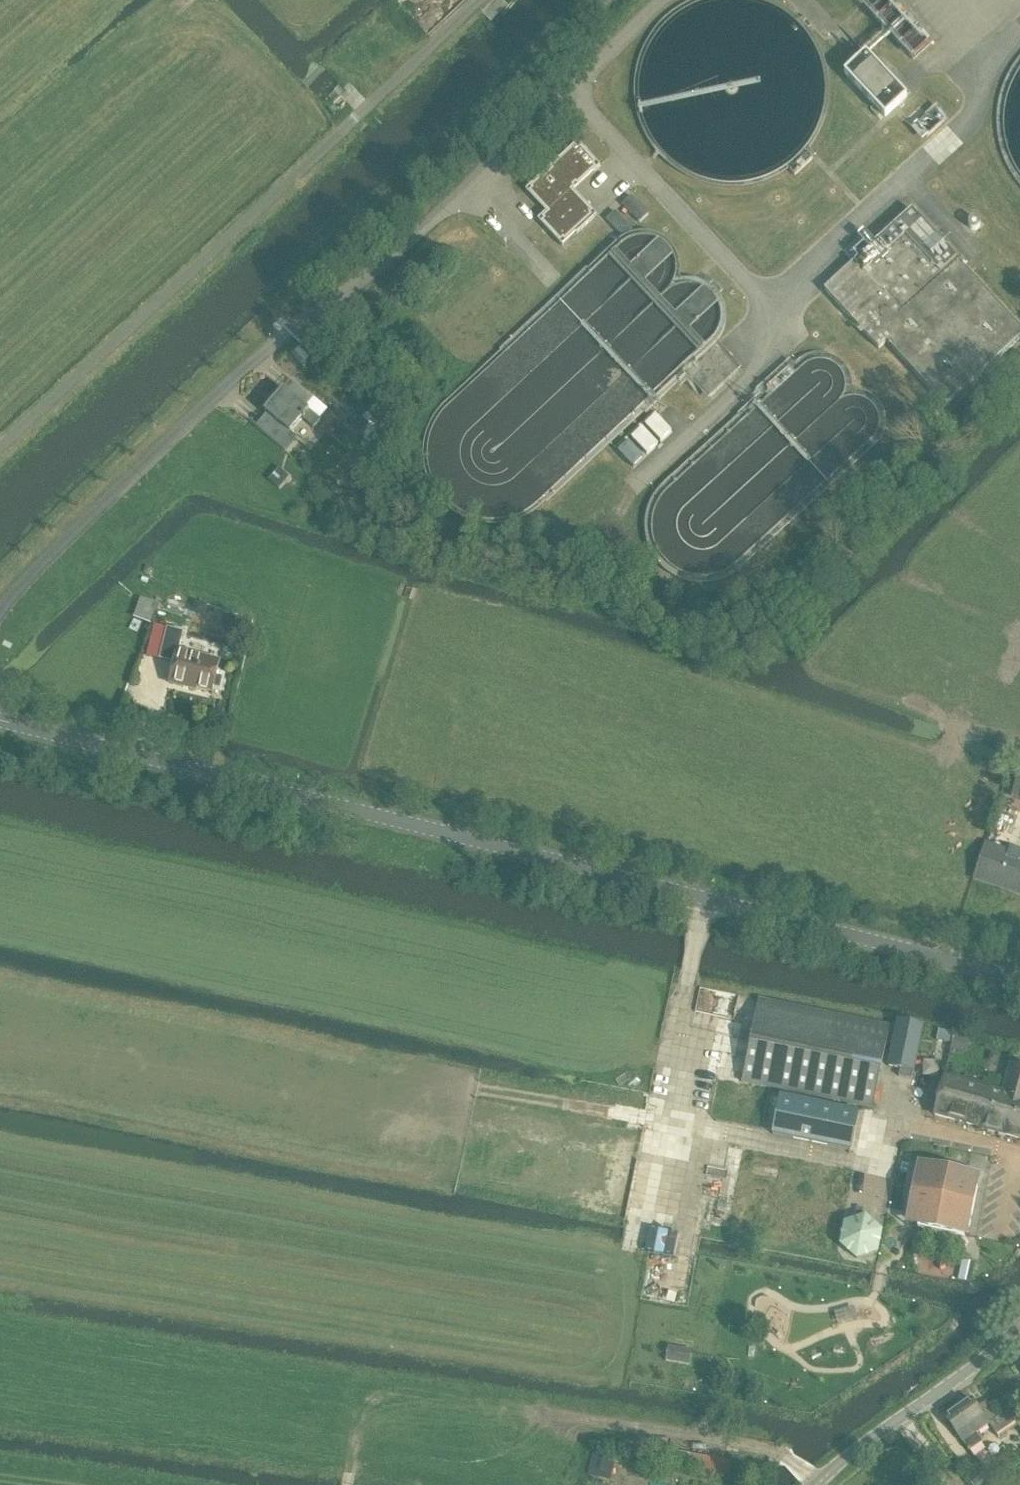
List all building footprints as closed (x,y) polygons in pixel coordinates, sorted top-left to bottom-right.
[(885,117),(906,97),(866,54),(844,74),(885,117)] [(594,172),(600,166),(578,142),(528,189),(548,211),(538,220),(561,245),(575,232),(577,234),(597,216),(573,190),(593,171),(594,172)] [(790,170),(806,155),(803,152),(800,155),(795,160),(791,164),(786,167),(790,170)] [(795,176),(813,159),(808,154),(806,155),(790,170),(795,176)] [(639,224),(649,216),(632,197),(622,205),(639,224)] [(1019,339),(1019,328),(912,210),(825,290),(879,349),(887,342),(945,406),(946,407),(1019,339)] [(624,238),(632,229),(615,212),(607,221),(624,238)] [(273,419),(263,431),(287,451),(297,438),(291,433),(303,419),(314,428),(321,420),(320,420),(328,410),(313,397),(305,407),(284,389),(264,412),(273,419)] [(645,426),(661,442),(671,432),(656,416),(645,426)] [(642,428),(632,439),(647,455),(658,445),(642,428)] [(618,451),(633,468),(644,458),(629,441),(618,451)] [(278,489),(289,477),(279,468),(269,481),(278,489)] [(152,624),(158,604),(140,598),(134,619),(152,624)] [(147,656),(160,659),(167,628),(155,625),(147,656)] [(222,691),(226,675),(217,673),(220,661),(179,651),(184,632),(167,628),(160,659),(175,663),(170,686),(197,693),(198,689),(213,692),(213,689),(222,691)] [(1011,798),(1019,801),(1019,772),(1018,778),(1011,798)] [(985,842),(973,878),(1019,894),(1019,854),(985,842)] [(873,1108),(890,1026),(759,999),(742,1082),(873,1108)] [(898,1021),(888,1066),(900,1069),(898,1076),(911,1079),(912,1071),(913,1071),(923,1027),(898,1021)] [(939,1030),(937,1041),(951,1044),(953,1033),(939,1030)] [(954,1035),(950,1049),(967,1054),(970,1039),(954,1035)] [(1004,1092),(946,1075),(934,1114),(1019,1139),(1019,1067),(1012,1065),(1004,1092)] [(851,1150),(859,1111),(781,1096),(773,1134),(851,1150)] [(908,1212),(917,1227),(967,1237),(977,1187),(968,1172),(918,1161),(908,1212)] [(857,1258),(878,1251),(882,1230),(866,1215),(845,1222),(841,1244),(857,1258)] [(960,1270),(958,1281),(971,1284),(973,1273),(960,1270)] [(665,1361),(690,1365),(693,1349),(668,1345),(665,1361)] [(977,1433),(990,1424),(973,1399),(946,1417),(970,1451),(983,1442),(977,1433)] [(990,1424),(999,1438),(1019,1423),(1019,1412),(1016,1406),(990,1424)] [(594,1453),(591,1464),(607,1469),(610,1458),(594,1453)] [(968,1480),(972,1484),(978,1484),(985,1479),(978,1471),(968,1480)]
